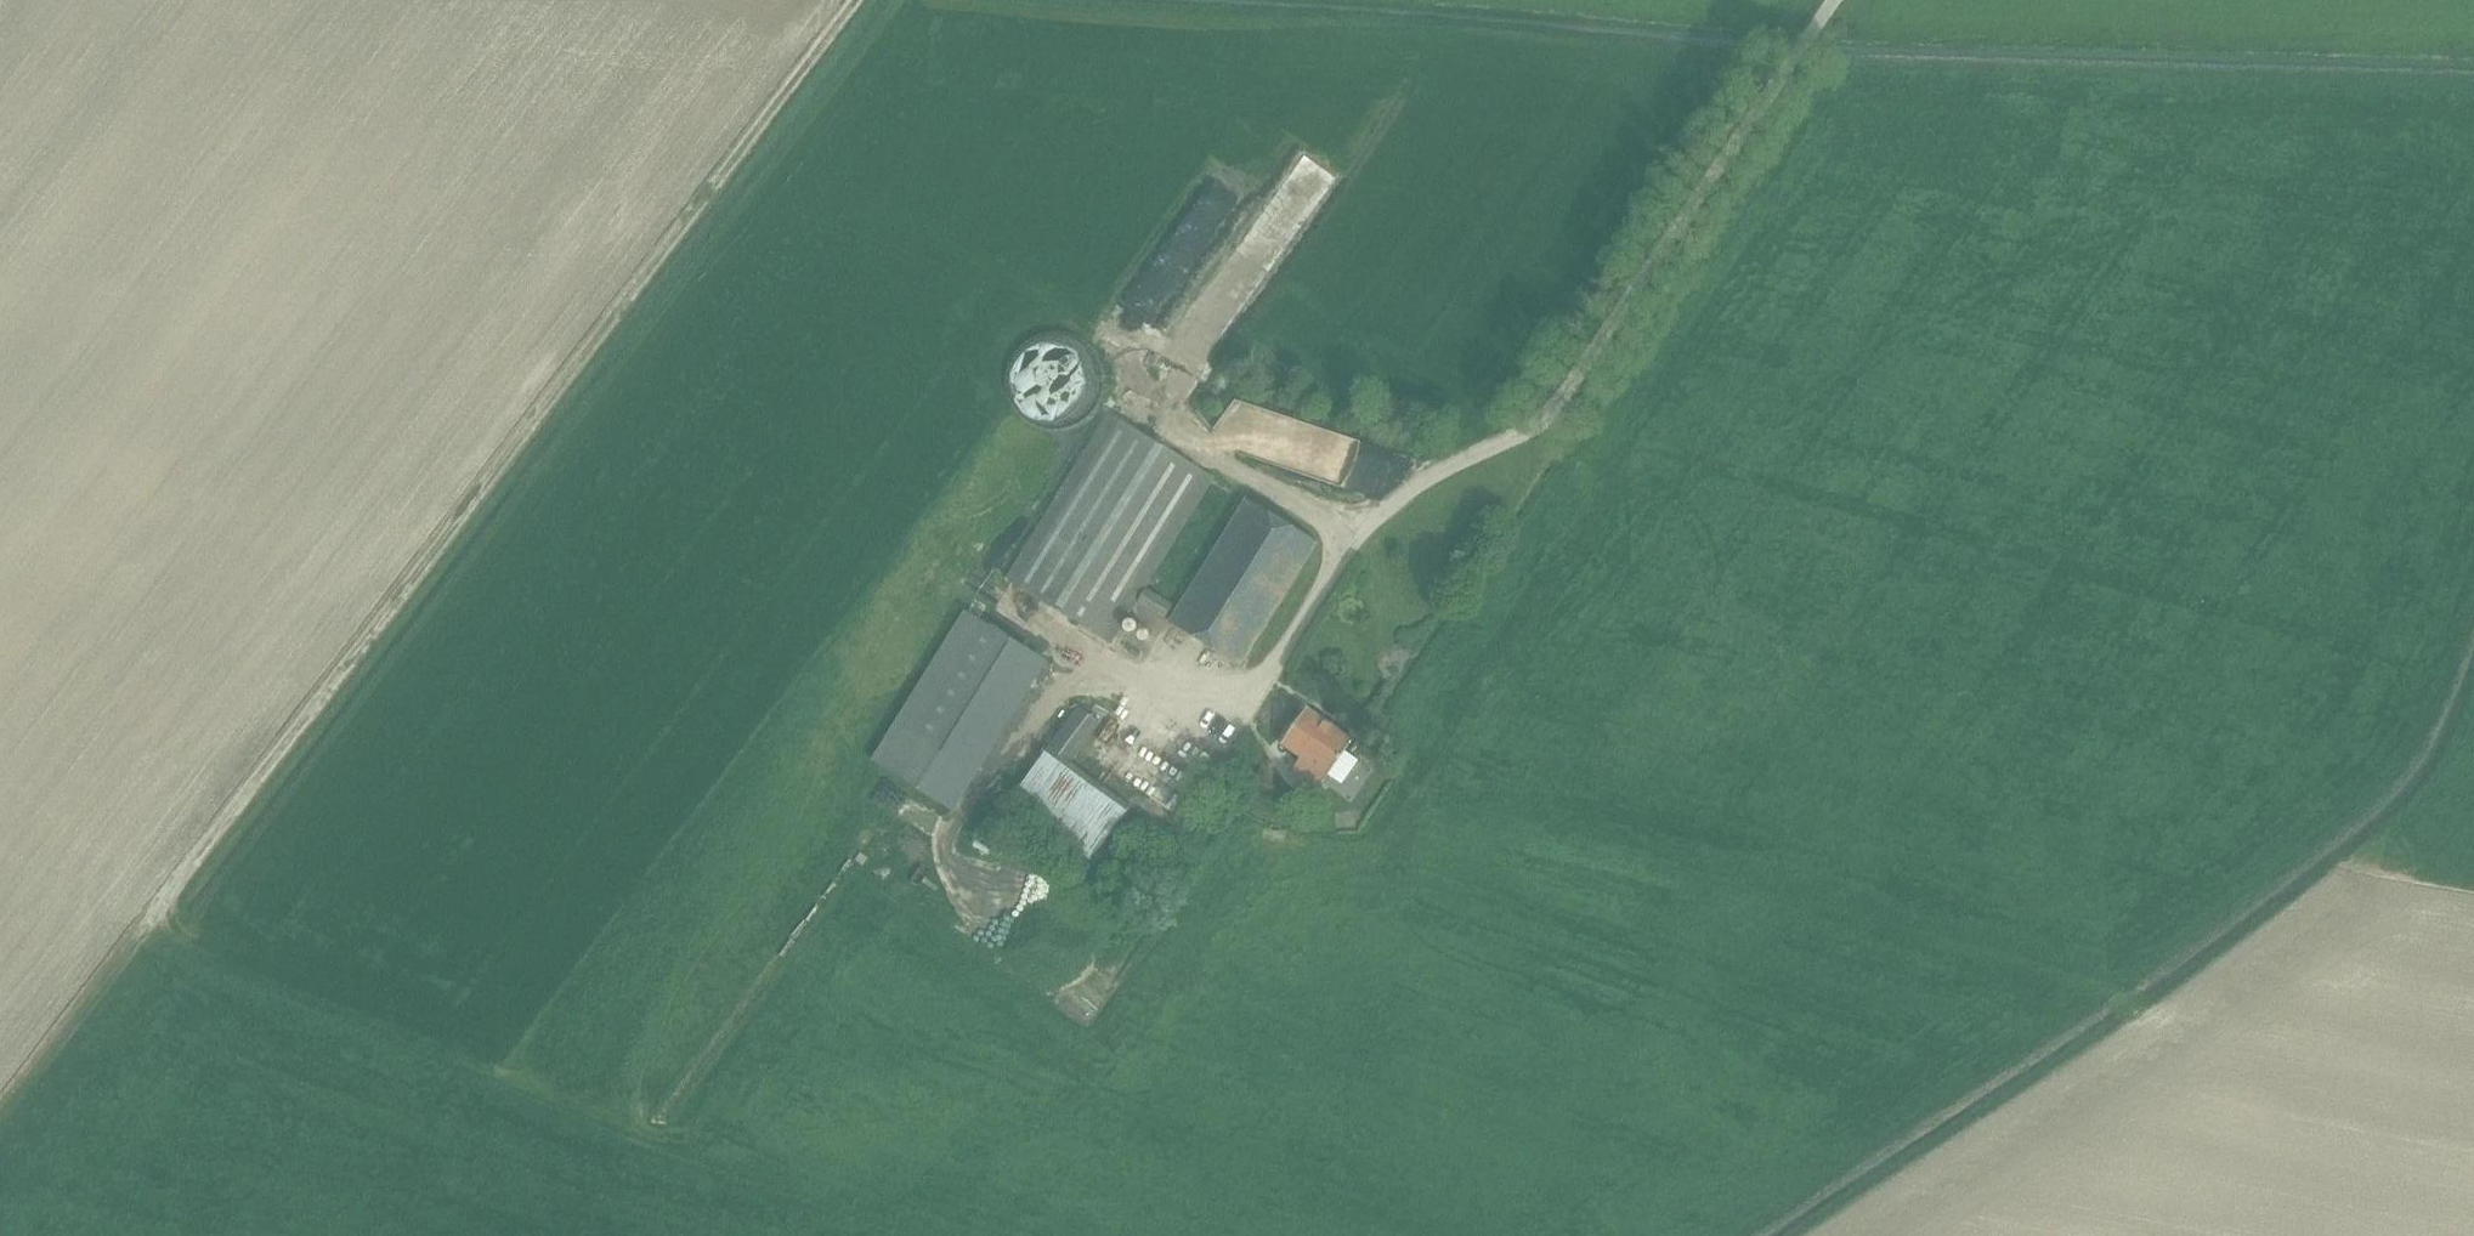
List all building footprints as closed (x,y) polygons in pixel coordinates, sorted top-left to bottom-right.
[(1011,374),(1010,382),(1011,391),(1013,398),(1016,406),(1021,413),(1027,419),(1034,423),(1041,427),(1049,429),(1057,430),(1066,429),(1074,427),(1081,423),(1088,419),(1094,413),(1098,406),(1102,398),(1104,391),(1105,382),(1104,374),(1102,366),(1098,359),(1094,352),(1088,346),(1081,341),(1074,338),(1066,336),(1057,335),(1049,336),(1041,338),(1034,341),(1027,346),(1021,352),(1016,359),(1013,366),(1011,374)] [(1226,359),(1229,346),(1211,342),(1208,356),(1226,359)] [(1111,643),(1136,602),(1163,618),(1172,604),(1165,599),(1173,586),(1154,574),(1213,477),(1109,413),(1007,579),(1111,643)] [(1317,543),(1296,530),(1246,499),(1168,623),(1239,667),(1317,543)] [(966,610),(873,761),(947,807),(969,772),(1041,656),(966,610)] [(1052,749),(1013,797),(1088,858),(1129,807),(1071,763),(1101,722),(1079,706),(1049,747),(1052,749)] [(1352,740),(1307,707),(1280,744),(1299,757),(1290,770),(1317,789),(1352,740)] [(1372,743),(1357,776),(1380,786),(1395,752),(1372,743)]
